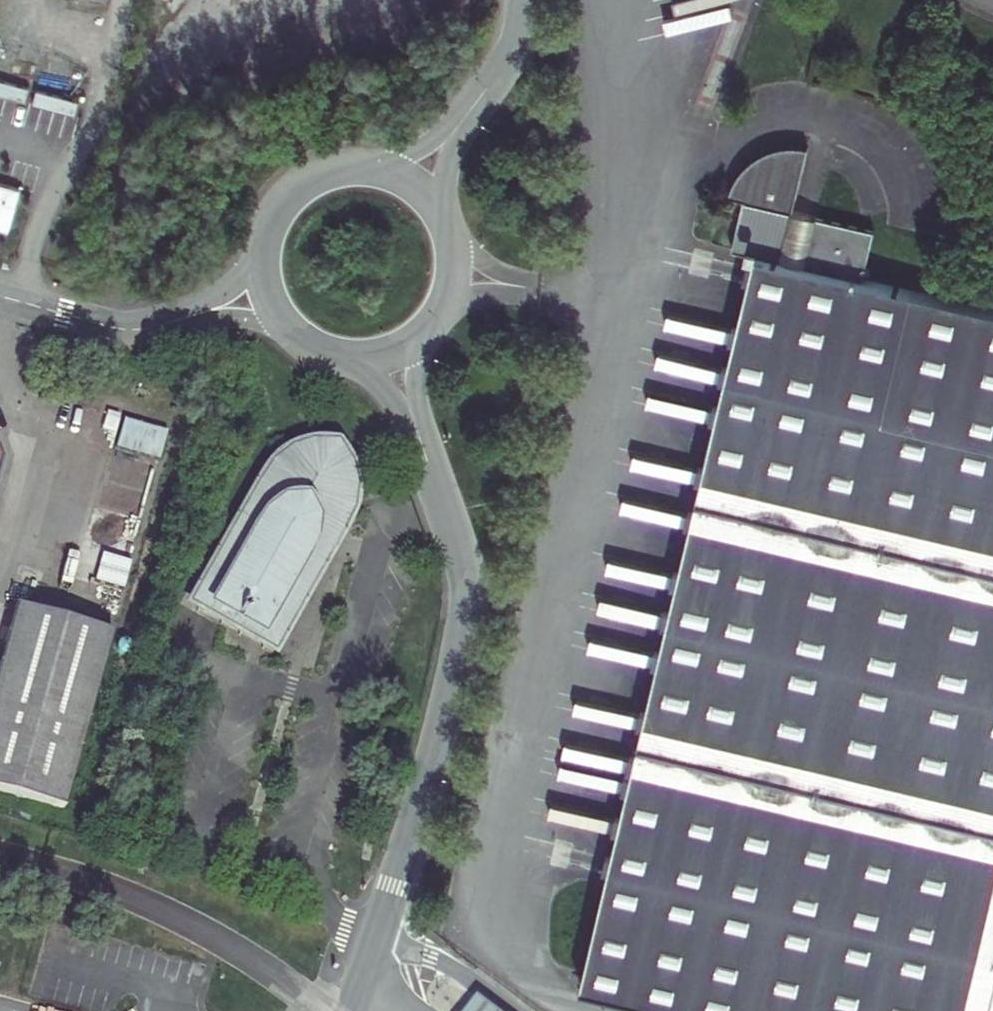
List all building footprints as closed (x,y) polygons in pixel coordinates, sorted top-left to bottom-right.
[(863,279),(874,230),(814,215),(802,264),(780,259),(792,210),(807,146),(800,145),(787,145),(771,148),(758,153),(748,161),(740,170),(736,176),(730,188),(728,195),(744,199),(732,248),(759,254),(581,986),(630,998),(686,1010),(992,1010),(992,310),(863,279)] [(12,233),(24,191),(0,184),(0,230),(12,233)] [(802,264),(814,215),(792,210),(780,259),(802,264)] [(339,457),(331,450),(321,446),(305,447),(292,454),(285,462),(278,474),(265,466),(190,599),(275,647),(323,563),(307,554),(325,524),(327,525),(344,496),(348,486),(347,470),(339,457)] [(13,606),(0,655),(0,790),(64,808),(112,633),(13,606)] [(630,998),(627,1010),(686,1010),(630,998)]
